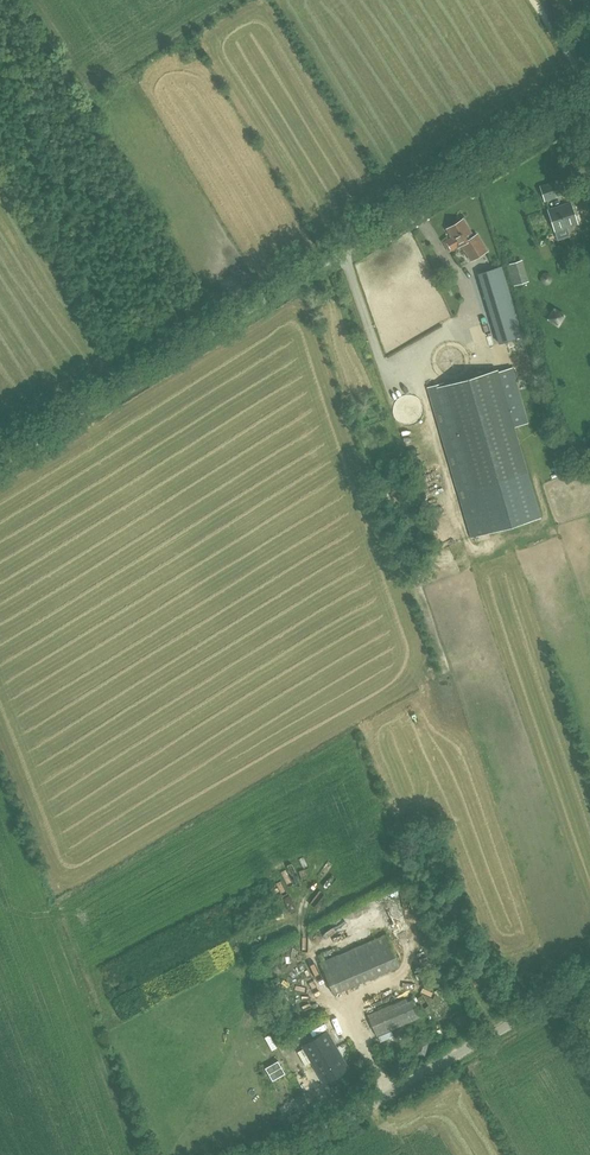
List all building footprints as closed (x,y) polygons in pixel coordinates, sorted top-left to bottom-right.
[(545,203),(561,199),(556,184),(541,188),(545,203)] [(555,231),(578,224),(570,202),(548,209),(555,231)] [(473,236),(463,219),(447,229),(458,246),(461,245),(471,261),(488,251),(478,233),(473,236)] [(519,260),(506,264),(509,270),(521,266),(519,260)] [(512,301),(489,308),(499,342),(523,335),(512,301)] [(445,382),(427,387),(448,458),(457,492),(470,539),(471,538),(489,533),(541,518),(534,494),(528,472),(515,427),(529,423),(513,367),(499,371),(498,369),(445,384),(445,382)] [(410,494),(417,491),(412,479),(405,482),(410,494)] [(322,961),(320,962),(334,994),(400,966),(386,933),(337,955),(322,961)] [(475,988),(492,980),(488,969),(471,977),(475,988)] [(377,1036),(422,1017),(412,995),(368,1015),(377,1036)] [(434,1016),(439,1028),(452,1023),(447,1010),(434,1016)] [(304,1048),(298,1052),(305,1065),(312,1061),(324,1083),(349,1069),(327,1031),(302,1045),(304,1048)] [(416,1053),(425,1056),(429,1042),(420,1039),(416,1053)] [(278,1060),(265,1067),(273,1080),(285,1073),(278,1060)]
